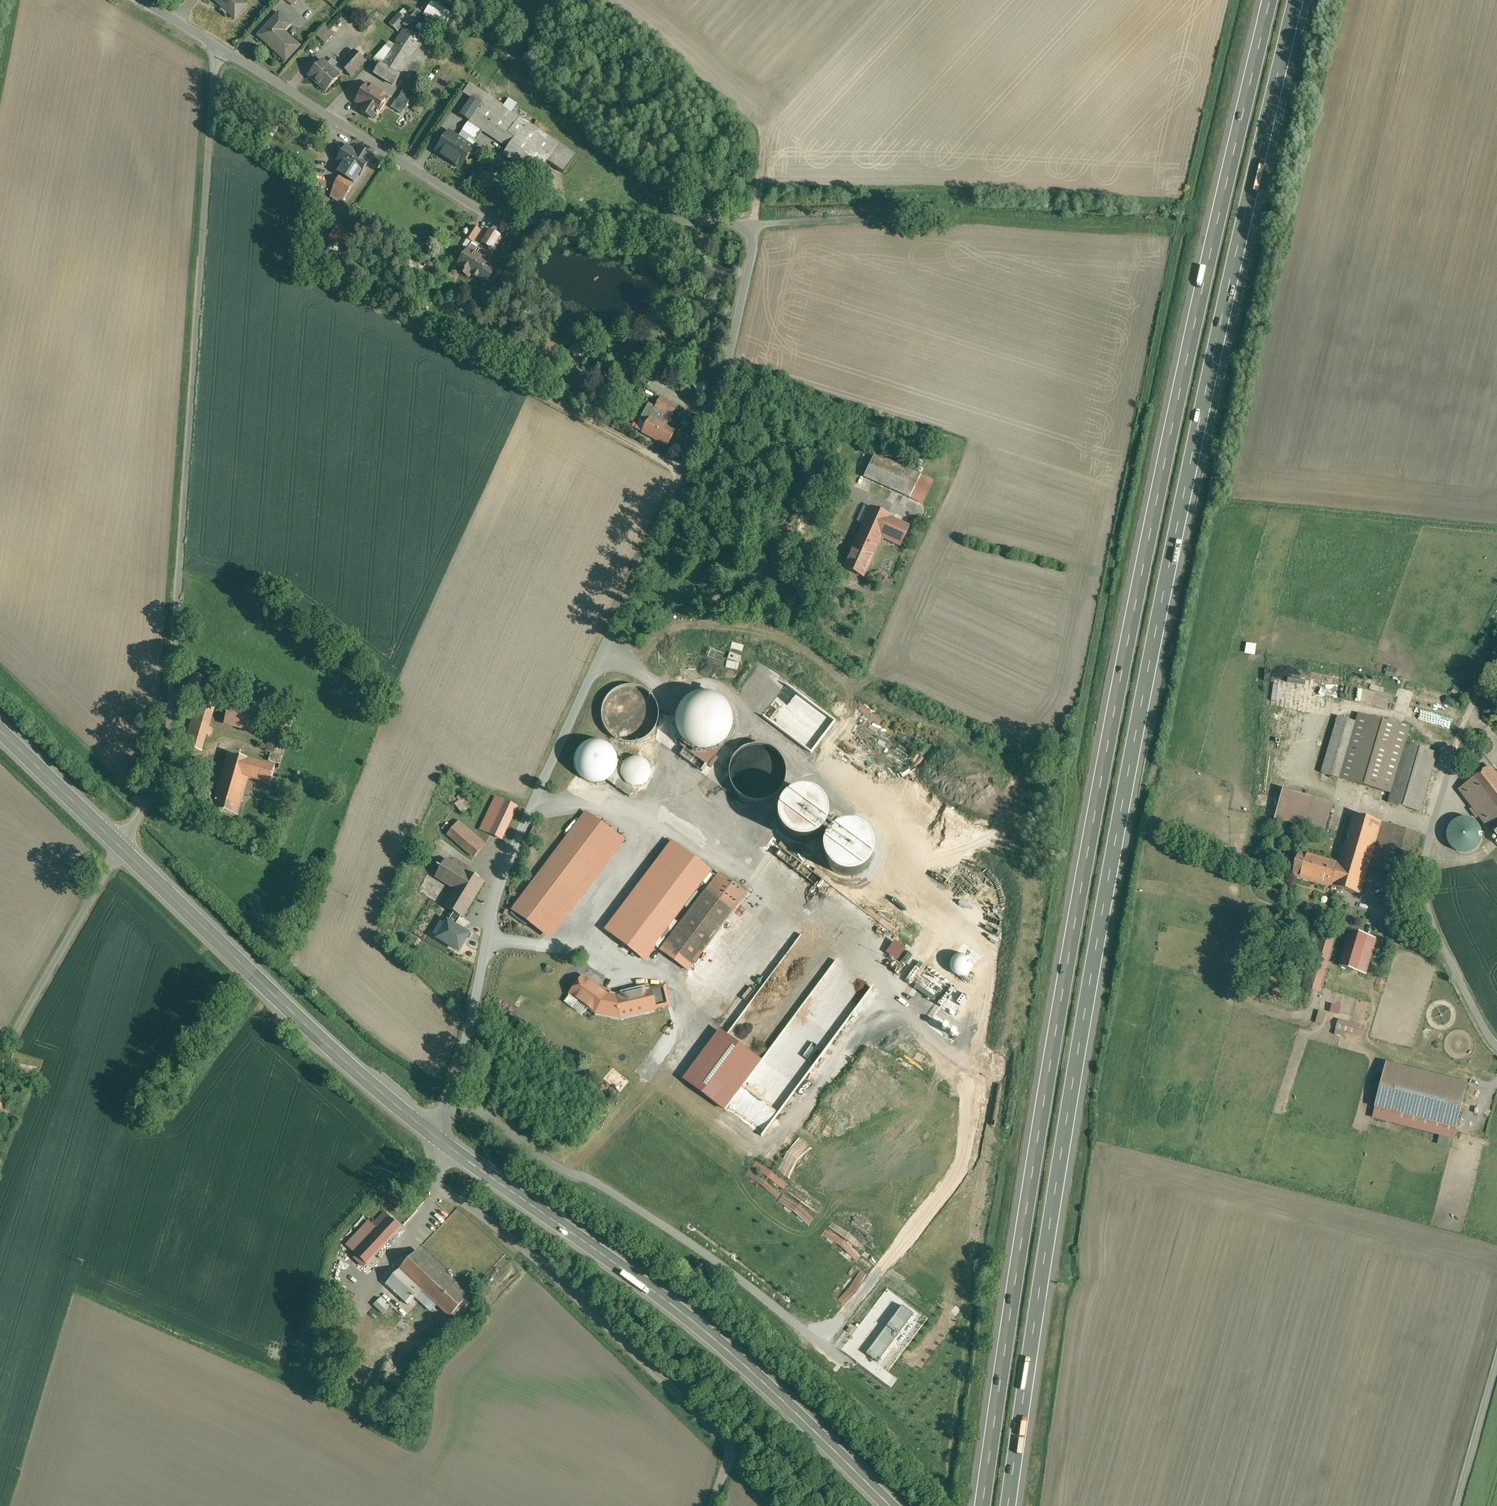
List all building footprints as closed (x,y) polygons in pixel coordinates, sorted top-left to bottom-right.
[(241,0),(215,0),(235,18),(247,5),(241,0)] [(430,3),(423,18),(447,28),(453,13),(430,3)] [(400,13),(390,24),(395,28),(398,31),(407,20),(400,13)] [(288,23),(279,14),(259,36),(286,61),(299,46),(281,30),(288,23)] [(326,44),(334,34),(325,26),(317,36),(326,44)] [(404,28),(393,46),(389,43),(374,60),(380,64),(374,73),(394,86),(400,76),(423,40),(404,28)] [(395,28),(384,39),(388,43),(399,32),(398,31),(395,28)] [(377,32),(362,48),(374,59),(389,43),(388,43),(384,39),(377,32)] [(423,40),(400,76),(410,82),(433,46),(423,40)] [(355,50),(340,66),(351,76),(365,60),(355,50)] [(340,76),(323,60),(308,75),(315,82),(316,81),(327,91),(340,76)] [(478,89),(470,83),(463,93),(472,99),(478,89)] [(387,97),(368,84),(357,102),(363,106),(360,111),(374,119),(377,115),(379,112),(378,111),(387,97)] [(520,117),(478,89),(472,99),(481,105),(470,122),(502,143),(520,117)] [(404,90),(397,100),(406,106),(413,96),(404,90)] [(472,99),(461,115),(470,122),(481,105),(472,99)] [(406,106),(397,100),(392,108),(402,114),(406,106)] [(420,114),(423,107),(416,103),(413,110),(420,114)] [(520,117),(502,143),(509,147),(503,155),(537,178),(547,162),(560,144),(520,117)] [(462,131),(458,138),(449,132),(436,152),(461,169),(474,149),(470,145),(474,139),(462,131)] [(560,144),(547,162),(563,173),(576,155),(560,144)] [(369,160),(347,146),(338,161),(344,165),(339,173),(354,182),(359,175),(360,175),(369,160)] [(353,185),(340,176),(334,186),(336,187),(347,195),(353,185)] [(347,195),(336,187),(331,195),(342,203),(347,195)] [(477,219),(468,213),(465,218),(474,224),(477,219)] [(473,225),(465,238),(473,243),(481,230),(473,225)] [(491,229),(482,243),(487,246),(495,251),(503,237),(491,229)] [(484,250),(473,243),(468,249),(468,250),(459,265),(478,277),(486,282),(492,274),(483,269),(491,256),(483,251),(484,250)] [(495,251),(487,246),(484,250),(483,251),(491,256),(495,251)] [(580,344),(574,352),(581,357),(587,348),(580,344)] [(660,397),(655,408),(649,405),(641,420),(647,423),(642,432),(667,446),(675,431),(667,427),(677,406),(660,397)] [(921,475),(875,455),(864,477),(910,497),(921,475)] [(921,475),(910,497),(923,503),(933,481),(921,475)] [(910,526),(870,508),(861,528),(881,537),(901,546),(910,526)] [(809,514),(799,513),(797,529),(802,529),(801,534),(806,534),(807,530),(809,514)] [(881,537),(861,528),(844,567),(864,575),(881,537)] [(1256,655),(1258,644),(1248,643),(1246,653),(1256,655)] [(1388,665),(1385,674),(1395,677),(1397,668),(1388,665)] [(196,673),(183,693),(191,697),(204,677),(196,673)] [(1342,683),(1342,675),(1322,674),(1322,683),(1342,683)] [(605,729),(611,736),(619,740),(628,742),(637,741),(646,737),(653,730),(657,722),(658,712),(656,702),(651,694),(643,688),(634,685),(624,686),(615,689),(608,695),(603,703),(601,712),(602,721),(605,729)] [(681,698),(678,718),(679,725),(679,724),(683,744),(705,748),(729,744),(732,723),(728,698),(704,694),(681,698)] [(216,706),(199,701),(185,746),(202,752),(216,706)] [(261,711),(230,702),(224,723),(255,732),(261,711)] [(861,704),(858,709),(869,716),(872,711),(861,704)] [(822,735),(835,713),(829,709),(816,731),(822,735)] [(292,722),(276,717),(266,751),(271,753),(283,756),(292,722)] [(1358,722),(1339,717),(1323,773),(1341,779),(1358,722)] [(1370,717),(1351,781),(1382,791),(1401,726),(1370,717)] [(808,729),(801,739),(814,747),(820,736),(808,729)] [(616,769),(617,761),(616,753),(611,746),(604,741),(595,740),(587,742),(580,747),(576,754),(574,762),(576,770),(581,777),(588,782),(596,783),(605,781),(612,776),(616,769)] [(1437,753),(1405,743),(1388,802),(1420,811),(1437,753)] [(767,799),(774,794),(780,788),(784,780),(785,771),(783,762),(777,754),(770,748),(761,745),(751,746),(742,749),(735,756),(731,764),(729,772),(731,781),(735,789),(741,795),(749,799),(758,800),(767,799)] [(283,756),(271,753),(269,761),(281,764),(283,756)] [(253,761),(228,754),(224,771),(248,778),(253,761)] [(647,762),(642,758),(640,758),(634,757),(628,759),(624,763),(622,768),(621,774),(624,780),(628,784),(633,786),(638,787),(643,785),(647,782),(649,778),(650,772),(650,766),(647,762)] [(275,768),(253,761),(248,778),(270,784),(275,768)] [(1491,767),(1471,781),(1496,815),(1496,775),(1491,767)] [(248,778),(224,771),(213,808),(237,815),(248,778)] [(497,797),(481,830),(502,840),(518,807),(497,797)] [(1347,811),(1332,808),(1327,834),(1339,837),(1342,821),(1345,822),(1347,811)] [(585,813),(511,910),(551,939),(624,843),(585,813)] [(1354,814),(1345,845),(1343,845),(1338,862),(1340,863),(1333,886),(1361,894),(1382,822),(1354,814)] [(1482,842),(1483,835),(1482,829),(1478,823),(1472,820),(1466,819),(1459,820),(1454,824),(1450,830),(1449,836),(1450,843),(1454,848),(1460,852),(1467,853),(1473,852),(1479,848),(1482,842)] [(482,848),(455,825),(448,834),(475,857),(482,848)] [(1421,833),(1396,826),(1383,870),(1401,875),(1401,876),(1408,878),(1421,833)] [(670,842),(605,929),(644,958),(709,871),(670,842)] [(414,844),(410,855),(415,857),(418,846),(414,844)] [(1338,862),(1300,852),(1293,876),(1324,885),(1324,883),(1333,886),(1340,863),(1338,862)] [(484,882),(466,871),(446,859),(435,877),(455,889),(444,907),(454,913),(461,917),(462,918),(484,882)] [(719,873),(661,950),(688,970),(746,893),(719,873)] [(461,917),(454,913),(448,922),(443,930),(445,931),(440,939),(459,950),(468,934),(456,926),(461,917)] [(971,926),(957,963),(978,972),(981,965),(975,963),(987,932),(971,926)] [(1376,937),(1351,930),(1340,966),(1365,973),(1376,937)] [(1320,934),(1304,988),(1319,992),(1335,939),(1320,934)] [(1420,944),(1406,937),(1402,944),(1417,951),(1420,944)] [(608,995),(583,977),(570,993),(571,994),(579,1000),(595,1012),(599,1007),(608,995)] [(579,1000),(571,994),(566,1000),(567,1003),(573,1008),(579,1000)] [(608,995),(599,1007),(606,1013),(615,1001),(608,995)] [(1333,1004),(1331,1012),(1340,1015),(1343,1007),(1333,1004)] [(1320,1010),(1316,1023),(1324,1025),(1327,1013),(1320,1010)] [(1358,1027),(1338,1021),(1336,1028),(1363,1035),(1366,1026),(1359,1025),(1358,1027)] [(727,1034),(690,1083),(725,1110),(762,1061),(727,1034)] [(1467,1085),(1387,1065),(1377,1106),(1457,1126),(1467,1085)] [(774,1108),(781,1114),(807,1085),(800,1079),(774,1108)] [(1457,1126),(1377,1106),(1374,1117),(1454,1138),(1457,1126)] [(721,1124),(716,1132),(756,1154),(769,1132),(734,1113),(726,1127),(721,1124)] [(784,1190),(788,1184),(757,1160),(753,1166),(784,1190)] [(385,1213),(374,1225),(378,1229),(390,1217),(385,1213)] [(401,1227),(390,1217),(378,1229),(355,1253),(366,1264),(401,1227)] [(417,1251),(386,1283),(409,1304),(422,1290),(439,1272),(417,1251)] [(467,1299),(439,1272),(422,1290),(450,1317),(467,1299)] [(338,1310),(348,1313),(354,1298),(343,1294),(338,1310)] [(380,1298),(373,1305),(381,1313),(389,1306),(380,1298)] [(866,1353),(878,1362),(914,1314),(902,1305),(866,1353)]
